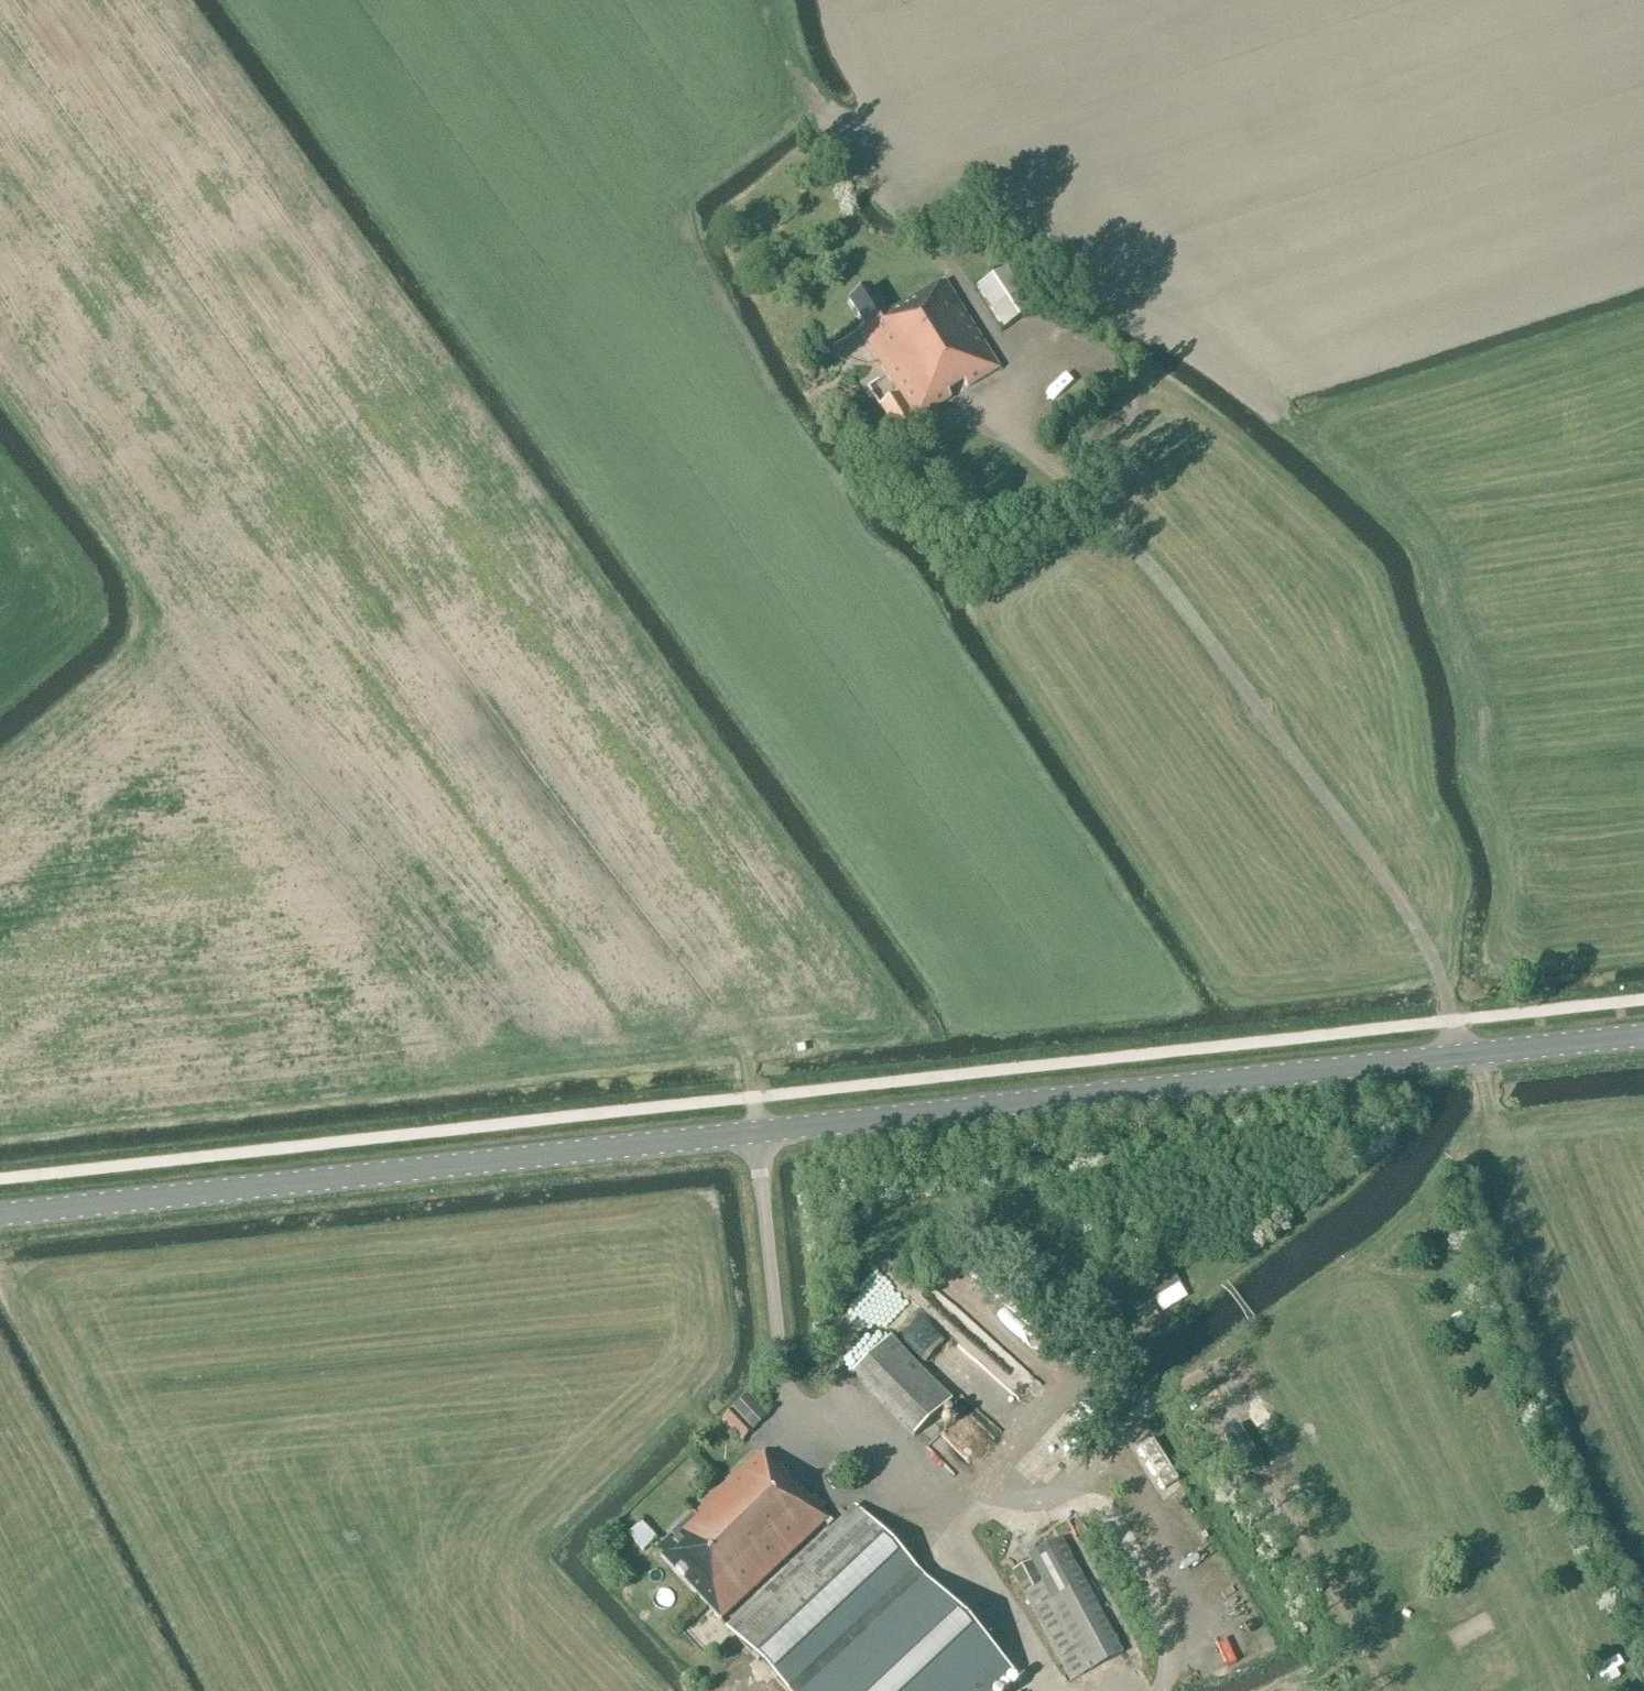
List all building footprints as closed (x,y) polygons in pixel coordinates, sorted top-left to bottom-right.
[(1024,291),(1031,287),(1016,264),(1009,269),(1024,291)] [(1003,330),(1032,311),(1006,270),(976,288),(1003,330)] [(996,365),(945,282),(887,316),(869,287),(848,299),(865,327),(860,330),(901,399),(886,408),(899,429),(914,420),(975,383),(973,379),(996,365)] [(1169,1272),(1127,1298),(1136,1313),(1146,1306),(1175,1289),(1178,1286),(1169,1272)] [(913,1438),(952,1400),(891,1338),(853,1375),(913,1438)] [(742,1441),(767,1418),(747,1398),(723,1421),(742,1441)] [(1239,1428),(1225,1437),(1249,1477),(1263,1468),(1239,1428)] [(1154,1441),(1138,1450),(1163,1491),(1178,1482),(1154,1441)] [(775,1470),(759,1454),(655,1552),(720,1622),(824,1524),(828,1528),(832,1524),(779,1467),(775,1470)] [(785,1690),(991,1690),(1009,1674),(854,1508),(726,1628),(785,1690)] [(644,1547),(658,1534),(643,1519),(629,1532),(644,1547)] [(1071,1682),(1122,1655),(1061,1541),(1029,1558),(1031,1562),(1012,1572),(1071,1682)]
